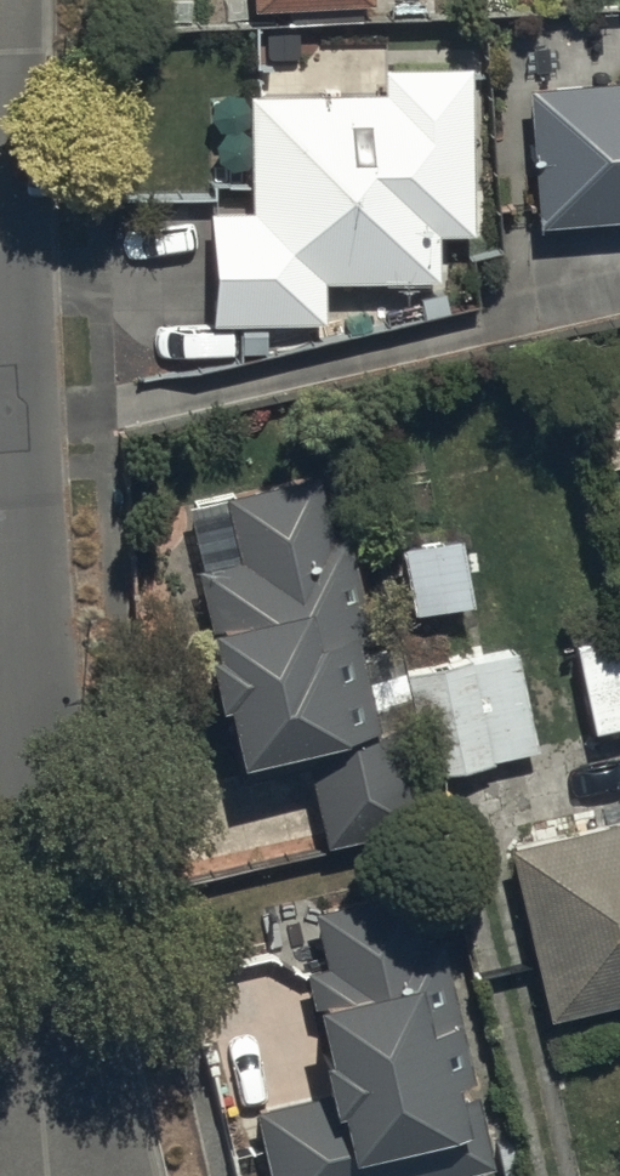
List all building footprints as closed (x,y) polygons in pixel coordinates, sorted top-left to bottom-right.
[(248,11),(368,5),(368,0),(248,0),(248,11)] [(379,96),(246,98),(248,215),(207,216),(209,328),(321,326),(321,284),(434,282),(434,238),(469,238),(467,68),(379,70),(379,96)] [(523,88),(533,228),(619,222),(619,81),(523,88)] [(313,477),(221,498),(235,560),(188,571),(201,628),(196,629),(203,657),(197,659),(209,711),(216,709),(230,767),(297,751),(331,743),(330,740),(366,732),(345,640),(365,636),(343,538),(328,541),(313,477)] [(455,540),(394,551),(407,618),(467,606),(455,540)] [(569,650),(589,736),(619,729),(619,638),(569,650)] [(404,673),(424,776),(535,754),(514,651),(404,673)] [(297,751),(318,849),(427,826),(406,727),(331,743),(297,751)] [(504,850),(544,1022),(619,1004),(619,822),(504,850)] [(252,1114),(265,1175),(463,1175),(487,1171),(471,1096),(452,1101),(449,1088),(463,1085),(449,1024),(452,1023),(434,944),(418,947),(405,890),(308,912),(321,969),(300,974),(308,1008),(305,1009),(318,1068),(313,1069),(320,1099),(252,1114)]
